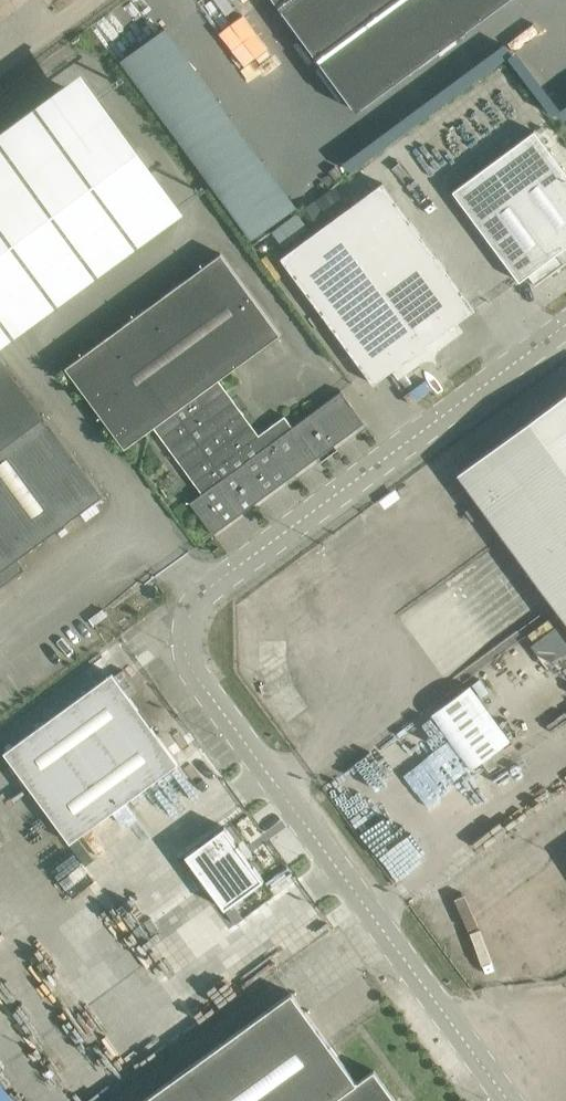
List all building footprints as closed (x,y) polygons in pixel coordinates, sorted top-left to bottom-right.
[(359,111),(509,0),(277,0),(359,111)] [(562,113),(565,109),(565,28),(523,60),(562,113)] [(185,208),(83,70),(0,131),(0,343),(185,208)] [(536,285),(565,263),(565,172),(536,132),(455,192),(520,281),(529,274),(536,284),(535,284),(536,285)] [(383,182),(332,219),(434,359),(436,362),(437,362),(435,359),(439,349),(464,332),(457,322),(476,308),(383,182)] [(434,359),(332,219),(281,257),(361,365),(374,383),(393,369),(399,378),(424,360),(434,359)] [(191,501),(214,533),(365,422),(342,390),(292,427),(284,416),(259,435),(218,380),(281,333),(222,253),(66,367),(125,447),(154,426),(202,493),(191,501)] [(0,354),(0,588),(26,568),(18,557),(103,494),(0,354)] [(459,472),(565,618),(565,394),(459,472)] [(179,763),(113,672),(5,752),(18,770),(23,777),(28,783),(71,842),(179,763)] [(471,685),(432,714),(472,768),(511,740),(471,685)] [(258,869),(207,908),(232,942),(283,905),(258,869)] [(374,1069),(358,1082),(292,991),(141,1100),(397,1100),(374,1069)] [(0,1081),(0,1100),(14,1100),(0,1081)]
